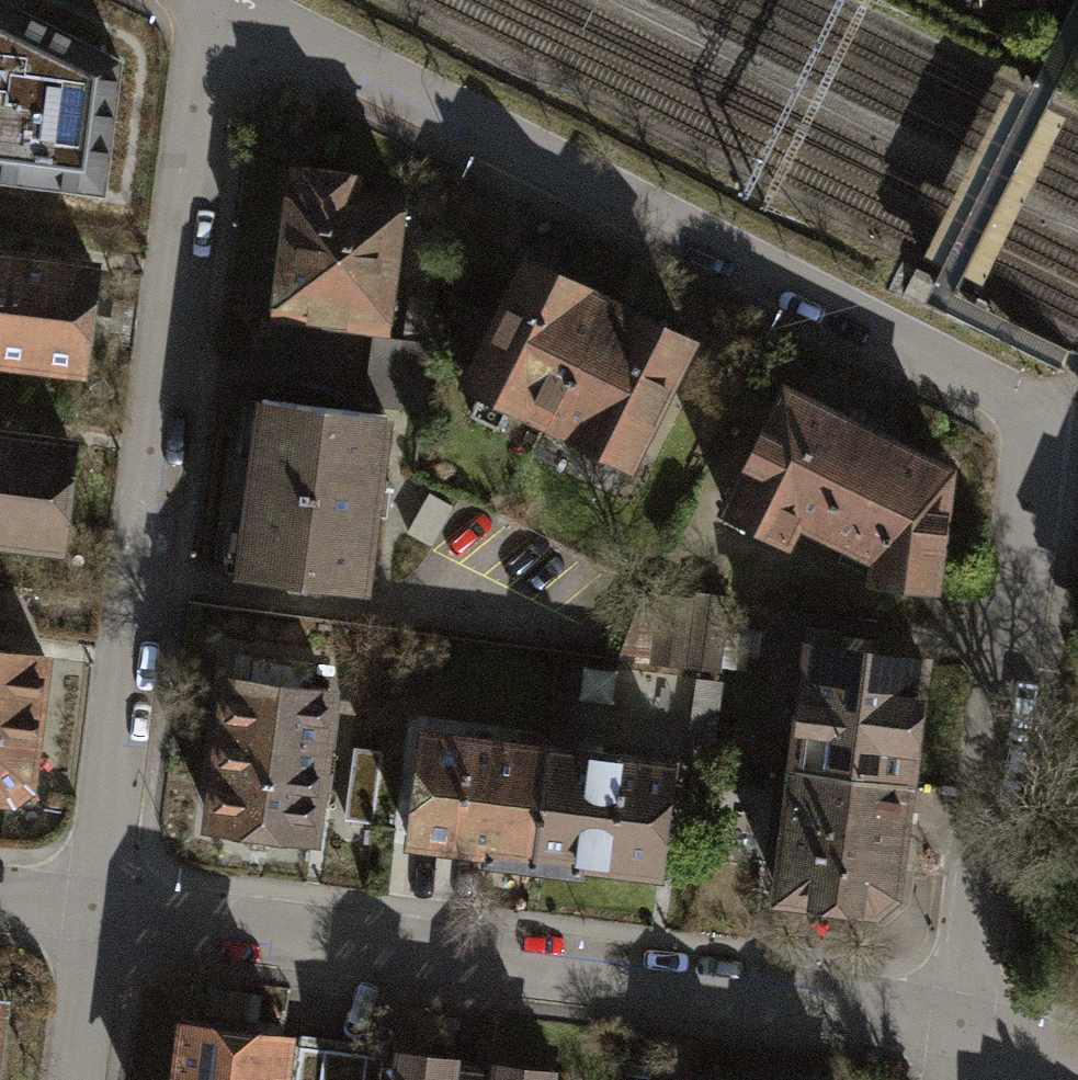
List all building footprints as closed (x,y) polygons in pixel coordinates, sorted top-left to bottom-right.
[(106,184),(117,65),(0,6),(0,173),(106,184)] [(294,169),(277,310),(386,324),(402,197),(353,191),(355,176),(294,169)] [(81,366),(95,266),(0,252),(0,355),(81,366)] [(581,287),(526,261),(468,379),(624,455),(682,337),(594,294),(581,287)] [(371,337),(364,402),(424,408),(430,342),(371,337)] [(869,575),(933,583),(947,472),(858,427),(843,419),(781,388),(720,507),(786,537),(796,516),(871,555),(869,575)] [(366,590),(388,416),(260,400),(238,574),(366,590)] [(59,545),(72,445),(0,436),(0,537),(59,545)] [(659,672),(728,680),(736,609),(667,601),(659,672)] [(807,644),(776,895),(860,905),(872,906),(896,891),(925,658),(849,649),(807,644)] [(11,795),(33,778),(47,652),(0,647),(0,794),(11,795)] [(329,689),(230,677),(213,825),(311,836),(329,689)] [(657,870),(670,759),(565,747),(528,742),(425,730),(412,840),(657,870)] [(286,1036),(183,1023),(176,1079),(280,1079),(286,1036)] [(305,1045),(301,1079),(339,1079),(343,1051),(305,1045)] [(343,1051),(339,1079),(379,1079),(381,1063),(382,1056),(343,1051)] [(381,1063),(379,1079),(474,1079),(476,1064),(455,1061),(456,1057),(402,1051),(400,1066),(381,1063)] [(476,1064),(474,1079),(550,1079),(551,1070),(497,1063),(497,1067),(476,1064)]
